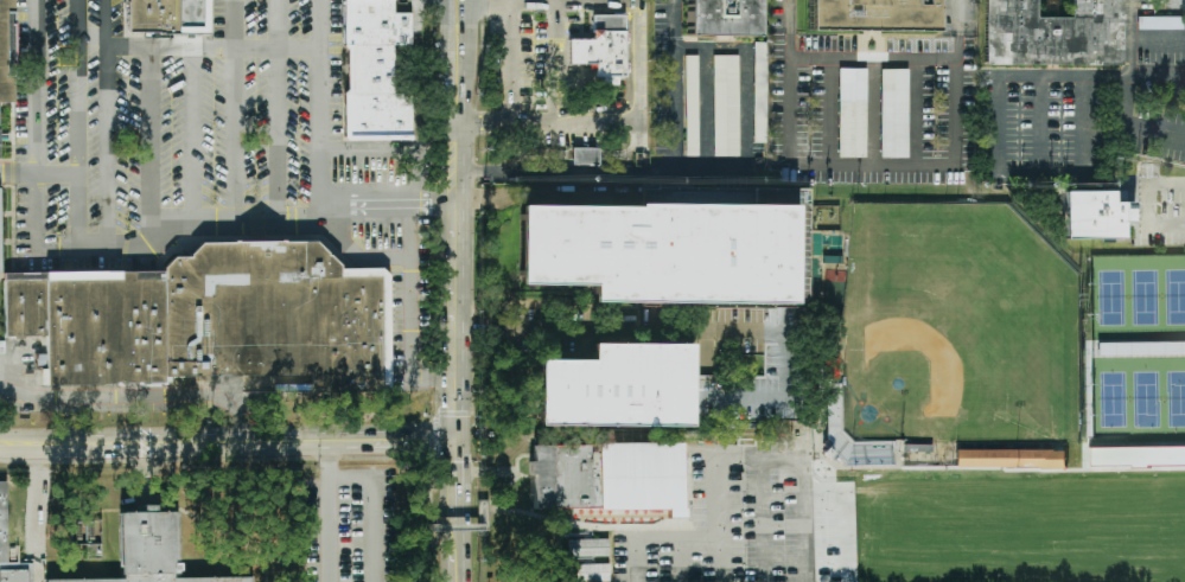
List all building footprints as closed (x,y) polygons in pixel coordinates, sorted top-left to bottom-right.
[(14,102),(0,103),(0,0),(14,0),(14,102)] [(128,32),(129,0),(210,0),(210,33),(159,34),(158,32),(128,32)] [(343,46),(343,0),(393,0),(393,13),(410,13),(410,140),(343,141),(344,92),(348,90),(348,50),(343,46)] [(690,39),(690,0),(760,0),(760,39),(690,39)] [(809,36),(809,0),(936,0),(936,36),(809,36)] [(986,65),(1122,64),(1122,0),(1072,0),(1072,18),(1037,18),(1037,0),(986,0),(986,65)] [(594,14),(626,14),(626,76),(599,76),(599,62),(571,60),(571,37),(594,37),(594,14)] [(1138,30),(1182,29),(1182,17),(1138,17),(1138,30)] [(754,43),(766,43),(766,142),(756,142),(754,43)] [(686,56),(699,56),(700,155),(686,155),(686,56)] [(714,56),(739,56),(739,155),(714,155),(714,56)] [(839,70),(866,70),(866,159),(839,159),(839,70)] [(881,70),(909,70),(909,159),(881,159),(881,70)] [(573,165),(599,165),(599,148),(573,148),(573,165)] [(1066,240),(1125,239),(1124,222),(1134,222),(1133,202),(1115,202),(1114,191),(1065,192),(1066,240)] [(521,205),(637,206),(637,204),(795,205),(794,303),(592,302),(591,286),(520,284),(521,205)] [(45,273),(45,271),(121,271),(164,271),(164,268),(173,257),(190,257),(190,255),(202,243),(234,243),(234,241),(237,241),(237,242),(280,242),(280,241),(283,241),(283,242),(316,242),(327,252),(327,255),(329,255),(339,266),(340,269),(382,268),(389,275),(390,391),(311,392),(311,375),(165,377),(166,385),(42,385),(40,370),(47,369),(46,335),(5,338),(4,274),(45,273)] [(593,344),(690,345),(690,426),(540,424),(540,362),(594,362),(593,344)] [(555,442),(642,443),(642,491),(605,491),(605,500),(555,500),(555,442)] [(1067,450),(956,450),(956,468),(1067,467),(1067,450)] [(5,478),(0,479),(0,581),(24,581),(5,478)] [(234,570),(234,581),(0,581),(0,557),(39,557),(39,574),(114,574),(114,513),(154,513),(154,546),(170,570),(234,570)] [(555,540),(555,557),(571,557),(572,581),(587,581),(610,581),(609,538),(555,540)]
